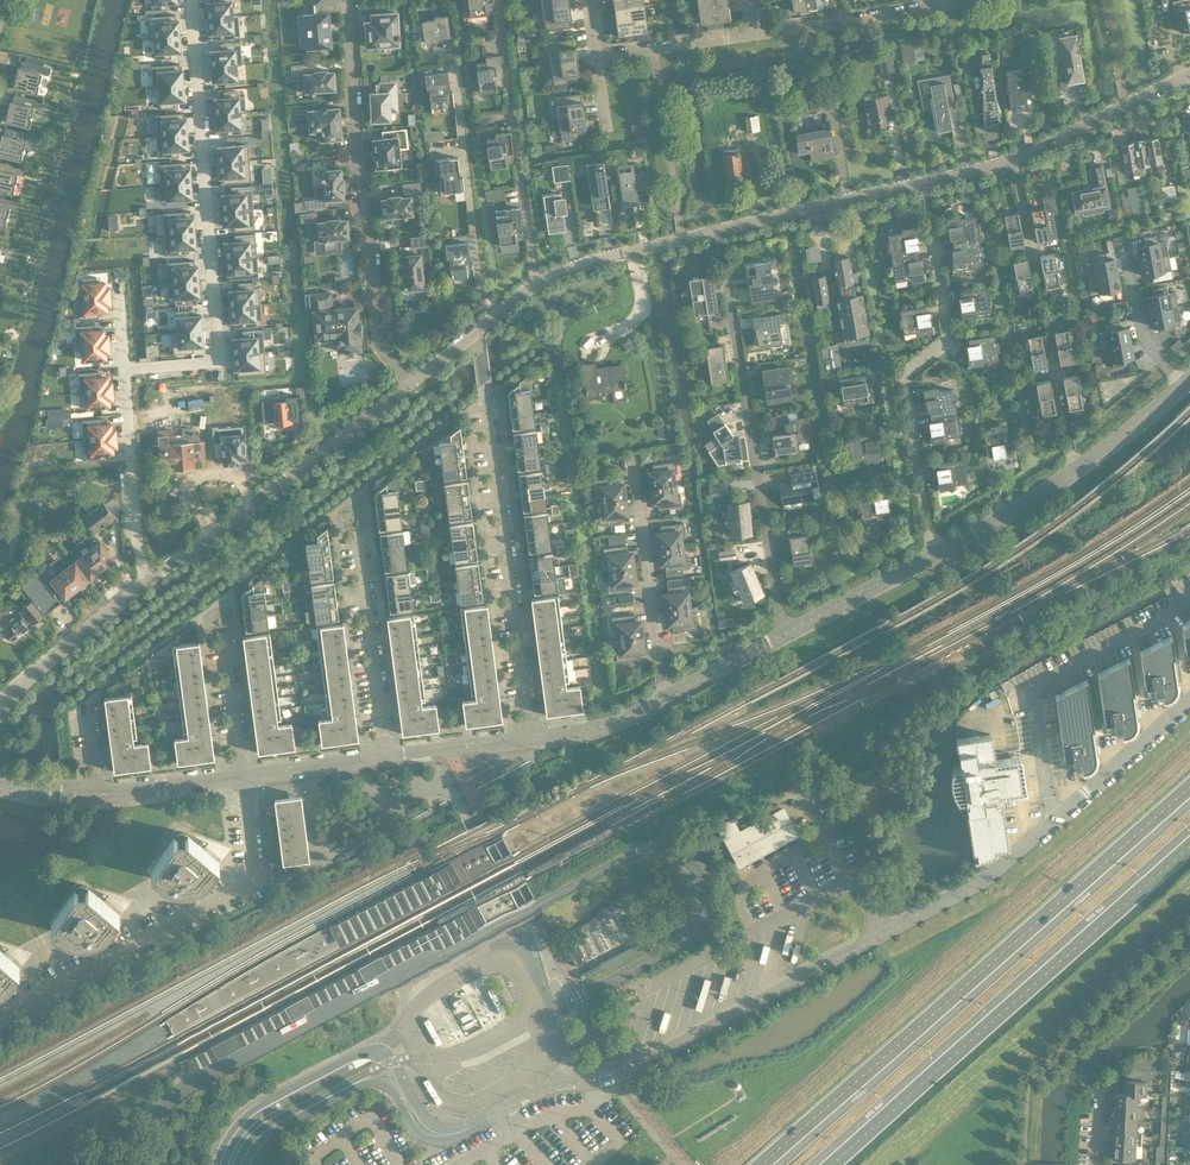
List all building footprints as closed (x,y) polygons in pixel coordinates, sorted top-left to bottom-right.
[(152,8),(153,10),(167,9),(167,3),(177,2),(177,0),(152,0),(152,8)] [(207,3),(208,18),(233,16),(231,0),(216,0),(217,2),(207,3)] [(307,14),(306,15),(306,14),(305,14),(305,16),(306,26),(304,27),(302,28),(301,30),(302,34),(303,35),(305,36),(307,36),(307,47),(307,48),(309,48),(314,47),(315,54),(325,53),(324,46),(330,46),(331,46),(331,45),(330,33),(330,32),(329,27),(329,26),(328,14),(328,12),(327,13),(324,13),(323,0),(306,0),(307,14)] [(470,16),(487,14),(486,12),(491,11),(492,9),(493,7),(493,1),(494,1),(494,0),(468,0),(470,16)] [(543,9),(570,5),(569,0),(541,0),(543,9)] [(612,4),(615,4),(615,9),(644,5),(643,0),(612,0),(612,4)] [(699,10),(729,6),(728,0),(697,0),(699,10)] [(793,11),(800,10),(809,8),(809,11),(817,9),(824,9),(822,0),(791,0),(793,11)] [(1168,0),(1154,0),(1156,11),(1169,8),(1168,0)] [(1172,1),(1175,18),(1177,17),(1180,31),(1188,29),(1188,30),(1189,30),(1189,0),(1175,0),(1172,1)] [(570,5),(543,9),(546,31),(571,27),(570,19),(572,18),(570,5)] [(644,5),(615,9),(616,15),(614,15),(615,22),(646,18),(644,5)] [(729,6),(699,10),(701,24),(729,20),(728,14),(730,13),(729,6)] [(399,30),(397,8),(375,9),(375,14),(373,14),(373,21),(365,22),(366,35),(367,35),(367,46),(373,46),(373,47),(377,47),(377,46),(401,44),(400,30),(399,30)] [(175,14),(147,17),(149,38),(149,39),(155,38),(179,36),(178,20),(176,21),(175,14)] [(233,16),(208,18),(209,34),(211,34),(212,40),(240,37),(238,16),(238,15),(233,16)] [(421,21),(422,23),(412,25),(414,36),(423,35),(424,43),(438,41),(438,39),(450,37),(448,15),(434,17),(434,19),(421,21)] [(648,31),(646,18),(615,22),(616,30),(618,29),(619,35),(626,34),(627,41),(653,38),(652,31),(648,31)] [(1076,29),(1077,38),(1084,37),(1083,28),(1076,29)] [(179,36),(155,38),(156,59),(171,58),(171,52),(181,51),(179,36)] [(1070,83),(1075,82),(1075,80),(1081,79),(1074,36),(1061,38),(1065,63),(1057,64),(1060,83),(1068,81),(1068,82),(1070,81),(1070,83)] [(549,52),(551,64),(577,60),(576,47),(574,47),(573,39),(542,43),(543,53),(549,52)] [(902,62),(925,58),(922,40),(899,44),(902,62)] [(1008,41),(1001,43),(1003,54),(1010,53),(1008,41)] [(220,50),(210,51),(212,66),(236,64),(236,65),(242,65),(242,64),(240,42),(220,44),(220,50)] [(982,66),(979,66),(982,75),(983,127),(1000,121),(988,53),(982,54),(982,66)] [(486,62),(477,63),(480,92),(497,90),(496,89),(504,88),(503,77),(501,55),(485,57),(486,62)] [(895,74),(891,55),(879,57),(882,76),(895,74)] [(22,61),(20,68),(18,67),(13,88),(37,94),(39,86),(42,84),(40,82),(42,74),(47,75),(50,73),(51,68),(43,66),(45,61),(26,56),(25,62),(22,61)] [(577,60),(551,64),(554,85),(579,82),(578,73),(579,73),(577,60)] [(179,64),(151,66),(153,87),(153,88),(159,87),(183,85),(182,69),(180,70),(179,64)] [(236,64),(212,66),(213,82),(237,80),(236,65),(236,64)] [(334,74),(334,71),(327,72),(327,70),(324,71),(323,70),(317,71),(318,71),(314,71),(315,73),(309,73),(308,64),(292,65),(292,75),(304,74),(306,92),(312,91),(312,93),(322,92),(322,90),(335,89),(335,86),(337,84),(337,76),(334,74)] [(1022,68),(1016,69),(1005,70),(1006,75),(1006,78),(1007,78),(1012,110),(1026,107),(1024,93),(1026,92),(1022,68)] [(431,108),(454,105),(452,92),(450,92),(448,72),(425,75),(426,89),(429,88),(431,108)] [(947,76),(933,78),(935,93),(921,95),(924,108),(935,106),(940,133),(953,130),(950,114),(954,113),(947,76)] [(373,121),(390,120),(389,111),(396,111),(395,83),(381,84),(381,93),(371,94),(373,121)] [(953,84),(956,98),(962,97),(959,83),(953,84)] [(183,85),(159,87),(160,108),(175,107),(174,101),(184,100),(183,85)] [(224,98),(214,99),(215,114),(240,112),(240,113),(246,113),(246,112),(245,96),(239,97),(238,91),(224,92),(224,98)] [(555,97),(558,118),(585,115),(583,101),(582,102),(581,93),(555,97)] [(32,115),(34,107),(37,108),(39,101),(14,95),(13,102),(10,101),(5,122),(29,128),(31,119),(33,118),(32,115)] [(869,99),(870,106),(865,108),(868,126),(886,123),(884,115),(891,114),(888,95),(869,99)] [(805,100),(790,102),(792,116),(807,114),(805,100)] [(310,131),(320,130),(321,140),(325,140),(326,140),(329,140),(329,139),(341,138),(341,128),(342,128),(341,118),(340,118),(339,108),(326,109),(326,108),(323,108),(323,109),(319,109),(318,103),(294,105),(295,118),(309,116),(310,131)] [(240,112),(215,114),(216,130),(219,130),(219,136),(242,134),(240,113),(240,112)] [(183,113),(155,115),(157,136),(187,134),(186,118),(183,119),(183,113)] [(493,122),(492,113),(483,114),(484,123),(493,122)] [(585,115),(558,118),(561,140),(587,136),(586,128),(587,128),(585,115)] [(758,115),(745,117),(747,132),(759,130),(758,115)] [(835,156),(829,122),(822,123),(823,129),(796,134),(799,153),(810,152),(811,160),(835,156)] [(383,139),(374,140),(374,139),(373,140),(374,141),(375,150),(373,150),(373,151),(374,151),(374,156),(374,157),(376,157),(377,167),(377,168),(378,168),(388,166),(388,169),(398,168),(397,165),(400,165),(401,165),(401,164),(400,164),(399,149),(408,148),(406,129),(382,132),(383,139)] [(0,142),(0,156),(21,161),(23,153),(25,151),(24,149),(24,147),(36,150),(39,136),(14,130),(12,137),(8,136),(2,134),(0,142)] [(442,130),(424,132),(426,141),(443,140),(442,130)] [(513,153),(511,131),(495,133),(496,138),(486,139),(490,168),(506,166),(506,164),(510,163),(512,161),(513,159),(513,153)] [(187,134),(157,136),(158,158),(179,156),(178,150),(188,149),(187,134)] [(1157,137),(1145,139),(1149,164),(1156,163),(1157,170),(1163,169),(1157,137)] [(1145,139),(1133,141),(1139,174),(1144,173),(1142,165),(1149,164),(1145,139)] [(1132,167),(1134,175),(1139,174),(1133,141),(1121,144),(1125,169),(1132,167)] [(248,144),(218,147),(219,162),(249,160),(248,144)] [(723,150),(724,155),(723,155),(726,178),(729,177),(730,179),(733,178),(734,177),(742,175),(738,148),(723,150)] [(441,193),(464,190),(462,177),(460,177),(458,157),(435,160),(436,174),(439,173),(441,193)] [(249,160),(219,162),(220,178),(223,177),(223,184),(251,181),(249,160)] [(603,160),(585,162),(586,163),(588,163),(595,206),(609,203),(609,206),(610,206),(603,160)] [(187,162),(159,164),(160,185),(191,183),(190,168),(187,168),(187,162)] [(0,169),(0,191),(13,195),(15,186),(17,185),(16,182),(18,174),(21,175),(23,168),(6,163),(4,170),(0,169)] [(564,180),(562,165),(552,166),(555,182),(564,180)] [(1093,187),(1084,189),(1072,191),(1075,209),(1108,203),(1101,166),(1089,169),(1093,187)] [(315,200),(308,201),(309,209),(326,207),(325,200),(328,199),(331,202),(338,201),(340,198),(343,198),(343,191),(344,191),(344,190),(344,188),(344,182),(343,182),(343,180),(343,179),(342,179),(341,169),(323,170),(323,176),(321,176),(322,185),(314,186),(315,200)] [(631,169),(619,171),(625,211),(633,209),(631,201),(638,200),(640,200),(639,194),(637,194),(635,194),(634,189),(645,187),(643,171),(632,173),(631,169)] [(403,184),(404,194),(421,192),(420,182),(403,184)] [(191,183),(160,185),(162,201),(192,198),(191,183)] [(1145,210),(1140,185),(1127,188),(1128,195),(1122,196),(1125,214),(1132,212),(1145,210)] [(1176,204),(1173,185),(1164,186),(1168,206),(1176,204)] [(231,194),(221,195),(223,210),(253,208),(251,186),(231,188),(231,194)] [(464,190),(455,191),(456,201),(465,200),(464,190)] [(548,221),(549,228),(550,231),(565,229),(563,219),(564,219),(563,212),(567,211),(565,196),(561,197),(560,193),(559,193),(560,194),(545,196),(545,195),(544,195),(548,221)] [(1045,207),(1031,210),(1037,242),(1051,239),(1057,237),(1052,213),(1057,212),(1053,194),(1051,194),(1043,196),(1045,207)] [(415,210),(414,200),(411,198),(411,196),(401,197),(401,196),(398,196),(392,196),(392,197),(388,197),(389,198),(382,199),(382,202),(380,205),(381,212),(383,214),(383,217),(397,216),(397,217),(407,216),(407,215),(413,214),(413,213),(415,210)] [(5,228),(7,220),(9,218),(8,216),(10,208),(13,209),(15,201),(0,198),(0,227),(5,228)] [(107,201),(105,224),(120,224),(121,202),(107,201)] [(520,207),(496,211),(500,244),(516,242),(516,240),(520,239),(522,238),(523,236),(522,229),(523,229),(520,207)] [(253,208),(223,210),(224,226),(234,225),(234,231),(255,229),(253,208)] [(191,211),(163,213),(164,234),(195,232),(193,217),(191,217),(191,211)] [(316,212),(301,214),(301,222),(317,221),(316,212)] [(1004,215),(1005,220),(1004,220),(1003,220),(1003,221),(1002,222),(1002,223),(1003,224),(1006,228),(1010,247),(1024,244),(1018,212),(1004,215)] [(946,218),(947,229),(950,229),(953,243),(978,239),(977,232),(979,231),(979,232),(980,232),(979,231),(979,230),(979,229),(978,228),(978,227),(978,226),(978,225),(978,224),(979,223),(978,223),(978,224),(976,224),(975,216),(961,219),(960,216),(946,218)] [(350,225),(347,222),(347,219),(340,220),(340,219),(337,219),(337,218),(331,219),(328,220),(328,221),(317,222),(319,240),(323,240),(324,241),(324,251),(334,250),(339,250),(338,238),(348,237),(348,235),(350,232),(350,225)] [(917,253),(915,242),(915,239),(918,238),(916,227),(901,229),(902,232),(897,233),(896,231),(896,229),(895,228),(893,228),(892,228),(890,228),(889,229),(879,231),(881,243),(886,242),(887,243),(887,244),(887,245),(888,246),(888,247),(888,248),(888,249),(888,250),(887,251),(888,251),(888,250),(890,250),(891,257),(917,253)] [(195,232),(164,234),(166,256),(186,254),(186,248),(196,247),(195,232)] [(0,248),(8,250),(12,236),(0,233),(0,249),(0,248)] [(235,242),(225,243),(226,258),(257,256),(255,234),(235,236),(235,242)] [(412,247),(428,246),(427,235),(411,237),(412,247)] [(1166,241),(1158,242),(1157,235),(1143,238),(1145,245),(1137,246),(1140,261),(1161,257),(1161,256),(1168,255),(1166,241)] [(978,239),(953,243),(955,258),(952,259),(954,270),(968,268),(968,265),(982,262),(981,255),(982,254),(983,255),(984,255),(983,254),(983,253),(982,252),(982,251),(982,250),(982,249),(982,248),(982,247),(982,246),(981,246),(981,247),(980,247),(978,239)] [(1176,242),(1179,253),(1187,252),(1185,240),(1176,242)] [(449,258),(451,278),(474,275),(473,262),(470,262),(468,242),(445,245),(446,259),(449,258)] [(1084,244),(1072,246),(1074,255),(1085,253),(1084,244)] [(807,246),(809,260),(821,259),(820,245),(807,246)] [(876,252),(875,247),(871,248),(873,259),(880,258),(879,252),(876,252)] [(422,268),(420,254),(418,254),(415,252),(407,253),(405,255),(403,255),(404,267),(402,267),(403,270),(402,271),(403,276),(404,280),(405,279),(406,284),(404,284),(404,287),(406,287),(406,292),(424,290),(423,276),(425,275),(424,268),(422,268)] [(919,268),(918,261),(917,253),(891,257),(892,265),(891,265),(890,265),(890,266),(891,267),(891,268),(891,269),(891,270),(892,271),(891,272),(891,273),(891,274),(892,274),(892,273),(894,273),(895,281),(909,278),(910,281),(924,279),(922,268),(919,268)] [(1045,288),(1060,285),(1059,280),(1060,280),(1060,279),(1061,279),(1061,278),(1061,277),(1061,276),(1060,276),(1057,272),(1054,253),(1039,256),(1045,288)] [(1092,255),(1093,263),(1086,264),(1089,279),(1117,273),(1114,259),(1107,260),(1106,253),(1092,255)] [(1169,257),(1168,255),(1161,256),(1161,257),(1140,261),(1143,275),(1152,273),(1171,270),(1169,257)] [(257,256),(226,258),(228,274),(230,274),(230,279),(259,277),(257,256)] [(356,273),(356,256),(344,256),(345,273),(356,273)] [(866,330),(860,295),(855,296),(853,286),(853,282),(858,281),(856,271),(851,272),(848,256),(842,258),(839,256),(835,257),(834,259),(832,259),(837,285),(844,283),(845,288),(846,297),(837,299),(843,334),(866,330)] [(1174,256),(1169,257),(1171,270),(1177,269),(1174,256)] [(1016,280),(1014,284),(1014,285),(1014,286),(1015,287),(1015,288),(1016,288),(1017,288),(1018,288),(1019,293),(1033,290),(1027,258),(1012,261),(1016,280)] [(194,260),(166,262),(168,284),(198,281),(197,266),(195,266),(194,260)] [(769,261),(746,265),(751,296),(762,294),(764,301),(775,299),(775,298),(771,299),(770,293),(774,292),(769,261)] [(1171,270),(1152,273),(1154,281),(1173,278),(1171,270)] [(1120,288),(1117,273),(1089,279),(1091,293),(1099,292),(1120,288)] [(717,311),(718,311),(712,275),(711,275),(711,276),(702,277),(702,276),(701,276),(701,277),(698,278),(698,277),(692,279),(693,282),(692,286),(690,287),(690,286),(691,294),(692,299),(693,307),(694,307),(695,306),(697,311),(698,314),(704,313),(704,312),(707,312),(709,324),(710,324),(708,312),(717,310),(717,311)] [(829,301),(824,275),(811,278),(816,303),(829,301)] [(96,276),(82,278),(83,298),(110,296),(109,287),(105,287),(105,282),(97,282),(96,276)] [(198,281),(168,284),(169,299),(175,298),(175,305),(190,303),(190,297),(200,297),(198,281)] [(239,290),(229,291),(230,306),(261,304),(259,288),(254,289),(253,283),(238,284),(239,290)] [(960,291),(962,299),(963,306),(960,307),(961,318),(976,316),(975,313),(990,310),(988,303),(990,302),(990,303),(991,303),(990,301),(990,300),(990,299),(989,298),(989,297),(989,296),(990,295),(990,294),(989,294),(989,295),(987,295),(986,287),(960,291)] [(1178,307),(1175,292),(1168,293),(1167,287),(1152,289),(1153,296),(1147,297),(1149,311),(1170,307),(1170,308),(1178,307)] [(361,334),(360,321),(358,321),(356,307),(332,309),(330,292),(306,295),(308,313),(314,312),(316,331),(314,331),(314,334),(316,334),(316,339),(338,336),(338,342),(336,342),(337,344),(339,344),(339,351),(349,350),(349,352),(352,352),(352,350),(361,349),(359,334),(361,334)] [(110,296),(83,298),(85,318),(99,317),(99,311),(107,310),(107,305),(110,305),(110,296)] [(1126,301),(1115,303),(1117,309),(1127,307),(1126,301)] [(261,304),(230,306),(231,322),(234,321),(234,327),(262,325),(261,304)] [(927,321),(926,313),(925,306),(892,311),(892,312),(891,313),(893,314),(895,315),(897,316),(898,318),(899,320),(899,321),(900,322),(900,323),(900,324),(899,325),(899,326),(900,327),(900,326),(902,325),(903,333),(917,331),(918,334),(932,332),(931,320),(927,321)] [(1181,321),(1178,307),(1170,308),(1170,307),(1149,311),(1152,326),(1160,324),(1161,332),(1174,329),(1173,322),(1181,321)] [(191,309),(176,311),(177,332),(202,330),(201,315),(191,316),(191,309)] [(783,313),(754,318),(756,327),(755,327),(757,337),(757,336),(759,346),(782,342),(779,323),(785,322),(783,313)] [(1120,329),(1118,321),(1104,324),(1106,332),(1099,333),(1102,348),(1109,347),(1109,346),(1130,342),(1127,328),(1120,329)] [(76,325),(75,326),(76,346),(82,346),(82,345),(109,343),(108,335),(104,335),(104,329),(96,330),(95,324),(76,325)] [(1070,342),(1072,337),(1072,336),(1072,335),(1071,334),(1070,334),(1069,334),(1068,329),(1054,332),(1060,364),(1074,361),(1070,342)] [(177,332),(172,332),(172,333),(173,354),(194,352),(193,346),(203,346),(202,330),(177,332)] [(243,338),(233,339),(234,354),(264,352),(263,330),(242,332),(243,338)] [(1027,337),(1028,342),(1027,342),(1026,342),(1026,343),(1026,344),(1026,345),(1026,346),(1029,350),(1033,369),(1047,366),(1041,334),(1027,337)] [(968,339),(969,347),(970,354),(967,354),(969,366),(983,363),(983,360),(997,358),(996,350),(997,350),(998,351),(999,350),(998,349),(997,348),(997,347),(997,346),(997,345),(997,344),(997,343),(997,342),(996,342),(995,343),(993,335),(968,339)] [(1133,357),(1130,342),(1109,346),(1109,347),(1112,361),(1113,368),(1127,365),(1125,358),(1133,357)] [(109,343),(82,345),(82,346),(83,360),(106,358),(105,352),(109,352),(109,343)] [(837,343),(821,346),(826,372),(841,369),(837,343)] [(707,360),(711,382),(729,379),(723,344),(691,349),(693,362),(707,360)] [(264,352),(234,354),(235,370),(237,369),(238,375),(266,373),(264,352)] [(595,361),(582,363),(586,399),(599,397),(599,390),(626,387),(625,380),(624,380),(622,365),(605,367),(606,369),(596,370),(595,361)] [(388,372),(382,364),(376,369),(382,377),(388,372)] [(788,377),(786,367),(762,370),(764,381),(765,381),(766,388),(765,388),(767,401),(791,397),(789,384),(788,385),(786,377),(788,377)] [(99,371),(78,373),(80,393),(112,390),(112,382),(108,382),(107,377),(99,377),(99,371)] [(532,402),(531,389),(532,389),(530,374),(519,382),(519,383),(507,392),(508,399),(509,405),(511,405),(532,402)] [(867,390),(866,382),(865,374),(831,380),(831,382),(833,383),(835,384),(837,385),(838,387),(839,388),(839,389),(839,390),(839,391),(839,392),(839,393),(839,394),(839,395),(840,395),(841,394),(843,402),(844,402),(844,404),(845,405),(846,406),(847,407),(849,407),(850,407),(851,406),(852,404),(852,403),(852,400),(857,400),(858,403),(872,400),(870,389),(867,390)] [(518,380),(515,375),(506,382),(509,387),(518,380)] [(1063,378),(1069,410),(1083,407),(1082,402),(1083,402),(1083,401),(1084,401),(1084,400),(1084,399),(1084,398),(1080,394),(1077,375),(1063,378)] [(1039,402),(1038,406),(1037,407),(1037,408),(1038,408),(1038,409),(1039,409),(1039,410),(1040,410),(1041,410),(1042,415),(1056,412),(1050,380),(1036,383),(1039,402)] [(923,390),(925,401),(925,402),(928,401),(930,416),(956,412),(955,404),(956,404),(957,404),(957,403),(956,402),(956,401),(956,400),(956,399),(956,398),(956,397),(956,396),(955,395),(955,396),(953,396),(952,389),(938,391),(937,388),(923,390)] [(112,390),(80,393),(81,407),(110,405),(109,399),(113,399),(112,390)] [(286,397),(261,399),(263,423),(275,422),(275,424),(281,423),(281,425),(289,424),(289,423),(291,423),(291,420),(299,419),(297,395),(286,396),(286,397)] [(532,402),(511,405),(509,405),(511,417),(534,414),(532,402)] [(191,403),(166,405),(167,420),(192,418),(191,403)] [(956,412),(930,416),(932,431),(929,431),(931,442),(946,440),(945,437),(959,435),(958,427),(960,427),(961,427),(960,426),(960,425),(960,424),(959,423),(959,421),(959,420),(960,419),(959,418),(958,419),(957,419),(956,412)] [(534,414),(511,417),(512,429),(536,426),(534,414)] [(741,461),(738,438),(735,438),(725,423),(724,424),(717,414),(707,421),(713,431),(721,443),(709,451),(718,465),(741,461)] [(775,435),(773,435),(774,441),(776,454),(788,452),(788,455),(799,453),(797,442),(795,442),(795,441),(800,440),(801,441),(810,439),(812,428),(806,417),(802,417),(798,419),(798,420),(789,422),(784,422),(773,424),(775,435)] [(102,418),(82,420),(83,440),(116,438),(115,429),(111,429),(111,424),(103,424),(102,418)] [(192,418),(167,420),(168,436),(193,434),(192,418)] [(675,437),(672,423),(665,424),(667,438),(675,437)] [(244,425),(212,428),(214,458),(222,457),(222,460),(224,460),(224,464),(240,463),(240,459),(247,458),(244,425)] [(999,425),(998,425),(997,425),(995,426),(993,426),(991,426),(990,426),(990,427),(991,428),(983,430),(987,455),(1002,453),(1002,456),(1013,454),(1011,440),(1008,440),(1006,426),(998,427),(998,426),(999,425)] [(463,452),(460,426),(439,443),(440,455),(463,452)] [(536,430),(515,433),(513,433),(514,445),(538,442),(536,430)] [(876,447),(875,440),(874,432),(848,436),(849,444),(848,444),(847,444),(847,445),(848,446),(848,447),(848,448),(848,449),(848,450),(848,451),(848,452),(849,453),(849,452),(851,452),(852,459),(866,457),(867,460),(881,458),(879,447),(876,447)] [(116,438),(83,440),(85,460),(106,459),(105,453),(113,452),(113,447),(117,446),(116,438)] [(538,442),(514,445),(516,457),(518,457),(539,454),(538,442)] [(192,443),(174,445),(178,494),(193,493),(193,483),(203,483),(202,469),(201,469),(200,464),(202,464),(201,451),(193,451),(192,443)] [(642,461),(653,460),(652,450),(641,451),(642,461)] [(463,452),(440,455),(442,468),(465,465),(463,452)] [(539,454),(518,457),(516,457),(518,470),(541,467),(539,454)] [(937,462),(939,470),(940,477),(937,478),(939,489),(953,487),(952,484),(967,482),(965,474),(967,474),(968,474),(968,473),(967,472),(967,471),(967,470),(966,469),(966,468),(966,467),(967,466),(967,465),(966,465),(966,466),(964,466),(963,458),(937,462)] [(651,477),(649,477),(650,488),(675,485),(673,474),(677,473),(676,462),(653,465),(653,472),(651,472),(651,477)] [(465,465),(442,468),(444,480),(467,477),(465,465)] [(541,471),(520,474),(518,474),(520,486),(543,483),(541,471)] [(816,486),(814,471),(794,474),(795,480),(793,481),(792,482),(781,484),(784,503),(813,499),(811,487),(816,486)] [(618,477),(594,480),(596,491),(600,490),(601,502),(625,499),(624,488),(622,488),(621,483),(619,484),(618,477)] [(399,503),(398,491),(399,490),(398,481),(398,480),(398,479),(397,479),(396,478),(395,478),(394,478),(386,484),(374,493),(375,501),(376,506),(378,506),(399,503)] [(444,484),(446,497),(467,495),(467,494),(469,494),(467,481),(444,484)] [(726,482),(709,485),(711,499),(728,496),(726,482)] [(543,483),(520,486),(521,498),(523,498),(545,495),(543,483)] [(675,485),(650,488),(652,499),(654,498),(655,503),(657,503),(658,510),(682,507),(680,496),(676,496),(675,485)] [(885,506),(884,499),(883,491),(849,496),(849,497),(849,498),(851,499),(853,500),(855,501),(856,504),(857,505),(857,506),(858,507),(858,508),(858,509),(857,510),(857,511),(858,512),(858,511),(860,511),(861,518),(862,518),(863,520),(863,522),(864,523),(866,524),(867,523),(869,523),(870,522),(870,520),(870,519),(870,517),(875,516),(876,519),(890,517),(888,506),(885,506)] [(77,496),(83,503),(87,500),(81,493),(77,496)] [(467,495),(446,497),(447,509),(470,506),(469,494),(467,494),(467,495)] [(545,495),(523,498),(521,498),(523,511),(546,508),(545,495)] [(113,498),(106,503),(103,500),(97,504),(93,499),(88,502),(106,524),(110,521),(109,520),(115,515),(114,513),(120,508),(113,498)] [(625,499),(601,502),(603,513),(598,513),(600,525),(623,522),(622,515),(625,514),(624,510),(627,509),(625,499)] [(423,511),(422,500),(415,501),(416,512),(423,511)] [(431,511),(429,500),(427,500),(422,500),(424,512),(431,511)] [(751,534),(748,500),(725,502),(726,513),(724,513),(725,526),(730,525),(731,535),(751,534)] [(106,524),(88,502),(84,505),(89,511),(83,515),(95,531),(101,526),(102,527),(106,524)] [(399,503),(378,506),(376,506),(378,518),(401,515),(399,503)] [(470,506),(447,509),(449,521),(472,518),(470,506)] [(547,512),(525,515),(524,515),(525,527),(548,524),(547,512)] [(401,515),(378,518),(379,530),(402,527),(401,515)] [(449,525),(451,538),(472,536),(472,535),(474,535),(473,522),(449,525)] [(659,538),(657,538),(658,549),(682,546),(681,535),(685,534),(684,523),(660,526),(661,533),(658,533),(659,538)] [(548,524),(525,527),(527,539),(529,539),(550,536),(548,524)] [(330,554),(329,542),(327,527),(317,535),(311,540),(311,543),(306,544),(307,557),(328,554),(330,554)] [(403,531),(381,534),(380,534),(381,547),(405,544),(403,531)] [(612,544),(626,542),(625,534),(610,536),(612,544)] [(795,537),(791,538),(789,539),(793,564),(804,563),(804,566),(812,564),(807,534),(803,535),(799,536),(795,537)] [(472,536),(451,538),(453,550),(476,547),(474,535),(472,535),(472,536)] [(86,546),(81,540),(80,541),(76,536),(73,539),(76,543),(81,550),(86,546)] [(550,536),(529,539),(527,539),(529,552),(552,549),(550,536)] [(85,537),(81,540),(86,546),(90,543),(85,537)] [(100,541),(89,550),(102,568),(107,564),(109,565),(113,562),(113,560),(114,559),(100,541)] [(698,542),(688,544),(689,556),(695,555),(697,570),(701,569),(698,542)] [(405,544),(381,547),(383,558),(385,558),(406,555),(405,544)] [(626,546),(603,548),(604,560),(608,559),(610,570),(634,567),(633,556),(630,557),(630,552),(627,553),(626,546)] [(682,546),(658,549),(659,560),(662,560),(662,564),(665,564),(666,571),(689,568),(688,557),(683,557),(682,546)] [(476,547),(453,550),(454,562),(477,559),(476,547)] [(91,577),(92,576),(94,576),(98,573),(98,571),(102,568),(89,550),(77,560),(91,577)] [(736,557),(735,550),(719,553),(720,560),(736,557)] [(55,552),(51,555),(55,560),(59,557),(55,552)] [(552,553),(531,556),(529,556),(531,568),(554,565),(552,553)] [(328,554),(307,557),(309,569),(332,566),(330,554),(328,554)] [(385,558),(383,558),(385,571),(408,568),(406,555),(385,558)] [(59,557),(55,560),(60,566),(64,563),(59,557)] [(51,563),(56,569),(60,566),(55,560),(51,563)] [(75,561),(63,570),(77,588),(81,584),(83,585),(87,582),(87,580),(88,579),(75,561)] [(455,566),(457,579),(478,577),(480,576),(478,563),(455,566)] [(763,594),(750,563),(731,571),(735,580),(731,582),(736,594),(740,592),(744,602),(763,594)] [(554,565),(531,568),(532,580),(534,580),(555,577),(554,565)] [(332,566),(309,569),(310,581),(334,578),(332,566)] [(634,567),(610,570),(611,582),(607,582),(608,593),(632,590),(631,583),(633,583),(633,579),(635,578),(634,567)] [(52,580),(65,597),(67,596),(68,597),(73,593),(72,591),(77,588),(63,570),(52,580)] [(60,601),(37,572),(25,582),(47,612),(60,601)] [(408,572),(387,575),(385,575),(387,587),(410,584),(408,572)] [(478,577),(457,579),(458,591),(481,588),(480,576),(478,577)] [(266,604),(264,591),(262,577),(253,585),(241,594),(242,602),(243,607),(245,607),(266,604)] [(534,580),(532,580),(534,594),(557,590),(555,577),(534,580)] [(690,607),(688,596),(692,595),(691,584),(682,585),(681,578),(667,580),(668,587),(668,594),(666,594),(667,599),(664,599),(665,610),(690,607)] [(47,612),(25,582),(17,588),(28,601),(20,608),(32,623),(33,623),(35,623),(40,620),(40,617),(47,612)] [(311,585),(313,598),(334,595),(336,595),(334,582),(311,585)] [(410,584),(387,587),(388,599),(390,599),(411,597),(410,584)] [(481,588),(458,591),(460,603),(483,600),(481,588)] [(334,595),(313,598),(314,610),(337,607),(336,595),(334,595)] [(559,607),(558,595),(531,599),(532,610),(559,607)] [(390,599),(388,599),(390,612),(413,609),(411,597),(390,599)] [(266,604),(245,607),(243,607),(244,619),(267,616),(266,604)] [(460,608),(462,619),(489,616),(487,604),(460,608)] [(339,619),(338,613),(337,607),(314,610),(308,611),(310,623),(339,619)] [(560,617),(559,607),(532,610),(534,621),(560,617)] [(690,607),(665,610),(667,621),(669,621),(670,625),(672,625),(673,632),(697,629),(695,618),(691,618),(690,607)] [(0,611),(0,629),(7,631),(6,632),(6,633),(6,636),(8,639),(11,638),(11,639),(13,638),(15,639),(18,636),(18,634),(21,632),(23,632),(27,630),(27,627),(28,626),(26,624),(24,621),(26,620),(26,619),(19,610),(16,611),(14,608),(0,611)] [(387,618),(388,629),(415,626),(414,614),(387,618)] [(635,621),(635,614),(611,617),(613,628),(617,628),(618,639),(642,636),(641,625),(639,625),(638,621),(635,621)] [(267,616),(244,619),(246,631),(269,628),(267,616)] [(489,616),(462,619),(463,630),(490,626),(489,616)] [(562,627),(560,617),(534,621),(535,631),(562,627)] [(733,618),(719,620),(720,628),(734,625),(733,618)] [(1182,626),(1185,652),(1189,651),(1189,619),(1182,626)] [(316,627),(318,638),(345,635),(343,623),(316,627)] [(415,626),(388,629),(390,640),(417,636),(415,626)] [(490,626),(463,630),(465,640),(491,637),(490,626)] [(563,639),(562,627),(535,631),(537,642),(563,639)] [(243,636),(244,648),(271,645),(270,633),(243,636)] [(345,635),(318,638),(319,649),(346,646),(345,635)] [(417,636),(390,640),(391,650),(393,650),(418,646),(417,636)] [(642,636),(618,639),(620,650),(615,651),(617,662),(640,659),(639,652),(642,652),(641,647),(644,647),(642,636)] [(1176,685),(1176,683),(1178,683),(1171,636),(1140,652),(1145,688),(1153,687),(1154,695),(1155,695),(1155,694),(1161,693),(1163,702),(1164,702),(1163,700),(1165,700),(1167,699),(1168,701),(1170,700),(1172,699),(1174,698),(1175,696),(1177,694),(1178,692),(1178,689),(1178,687),(1176,687),(1176,685)] [(491,637),(465,640),(466,651),(493,648),(491,637)] [(565,649),(563,639),(537,642),(538,652),(565,649)] [(172,646),(174,658),(200,654),(199,642),(172,646)] [(271,645),(244,648),(246,659),(273,655),(271,645)] [(346,646),(319,649),(321,659),(347,656),(346,646)] [(418,646),(393,650),(391,650),(393,661),(419,657),(418,646)] [(493,648),(466,651),(467,661),(494,658),(493,648)] [(566,659),(565,649),(538,652),(539,663),(566,659)] [(200,654),(174,658),(175,668),(202,664),(200,654)] [(273,655),(246,659),(247,669),(274,665),(273,655)] [(347,656),(321,659),(322,670),(349,667),(347,656)] [(419,657),(393,661),(394,671),(421,668),(419,657)] [(494,658),(467,661),(469,672),(495,669),(494,658)] [(1129,658),(1097,674),(1105,723),(1113,722),(1114,731),(1115,731),(1115,730),(1121,729),(1122,738),(1123,738),(1123,736),(1125,735),(1127,735),(1127,737),(1130,736),(1132,735),(1133,733),(1135,732),(1136,730),(1137,728),(1138,725),(1138,723),(1136,723),(1136,721),(1135,719),(1138,719),(1129,658)] [(567,670),(566,659),(539,663),(541,673),(567,670)] [(202,664),(175,668),(177,678),(203,675),(202,664)] [(274,665),(247,669),(249,680),(275,676),(274,665)] [(349,667),(322,670),(323,680),(350,677),(349,667)] [(421,668),(394,671),(395,682),(422,678),(421,668)] [(495,669),(469,672),(470,683),(497,679),(495,669)] [(569,681),(567,670),(541,673),(542,685),(545,684),(565,681),(569,681)] [(203,675),(177,678),(178,689),(205,685),(203,675)] [(275,676),(249,680),(250,690),(277,686),(275,676)] [(350,677),(323,680),(325,691),(352,687),(350,677)] [(422,678),(395,682),(397,693),(424,689),(422,678)] [(497,679),(470,683),(472,694),(475,693),(495,691),(498,690),(497,679)] [(1097,754),(1086,680),(1055,696),(1064,759),(1072,758),(1073,767),(1074,766),(1080,765),(1082,774),(1083,774),(1082,772),(1084,771),(1086,771),(1087,773),(1089,772),(1091,771),(1093,769),(1094,767),(1096,766),(1097,763),(1097,761),(1097,759),(1095,759),(1095,757),(1095,755),(1097,754)] [(583,710),(580,685),(566,687),(565,681),(545,684),(546,690),(543,690),(546,715),(583,710)] [(205,685),(178,689),(179,699),(206,696),(205,685)] [(277,686),(250,690),(251,700),(278,697),(277,686)] [(352,687),(325,691),(326,702),(353,698),(352,687)] [(424,689),(397,693),(398,703),(401,703),(421,700),(425,700),(424,689)] [(495,691),(475,693),(476,699),(462,701),(465,725),(502,721),(499,696),(496,696),(495,691)] [(152,693),(143,694),(145,702),(153,701),(152,693)] [(104,698),(106,709),(133,706),(131,694),(104,698)] [(206,696),(179,699),(181,709),(207,706),(206,696)] [(278,697),(251,700),(253,711),(279,708),(278,697)] [(1053,697),(1043,699),(1046,720),(1056,718),(1053,697)] [(354,709),(353,698),(326,702),(328,713),(351,710),(354,709)] [(421,700),(401,703),(402,709),(399,709),(402,734),(439,729),(436,704),(422,706),(421,700)] [(133,706),(106,709),(107,720),(134,716),(133,706)] [(207,706),(181,709),(182,720),(209,717),(207,706)] [(279,708),(253,711),(254,722),(257,722),(277,719),(281,719),(279,708)] [(358,739),(355,715),(352,715),(351,710),(328,713),(328,714),(321,714),(322,719),(318,720),(322,744),(358,739)] [(109,730),(135,727),(134,716),(107,720),(109,730)] [(210,728),(209,717),(182,720),(184,732),(187,731),(207,729),(210,728)] [(295,748),(292,723),(278,725),(277,719),(257,722),(258,727),(255,728),(258,753),(295,748)] [(133,738),(137,738),(135,727),(109,730),(110,741),(113,741),(133,738)] [(214,758),(211,734),(208,734),(207,729),(187,731),(188,737),(174,738),(178,763),(214,758)] [(978,857),(974,857),(974,859),(977,858),(980,857),(983,856),(986,855),(989,854),(992,853),(995,851),(996,850),(996,849),(995,849),(995,847),(1008,845),(1000,798),(998,798),(998,794),(1025,790),(1020,755),(995,759),(991,734),(956,739),(960,764),(953,766),(952,768),(952,770),(951,772),(951,775),(951,777),(951,779),(951,782),(951,784),(952,787),(952,789),(953,792),(954,794),(955,796),(957,798),(958,800),(965,799),(973,850),(976,850),(978,857)] [(151,767),(148,742),(134,744),(133,738),(113,741),(114,746),(111,747),(114,772),(151,767)] [(310,859),(301,795),(274,798),(275,806),(265,807),(274,876),(289,874),(287,862),(310,859)] [(739,865),(797,834),(783,809),(739,833),(732,820),(719,827),(739,865)] [(214,867),(216,865),(218,861),(219,861),(219,860),(202,846),(188,834),(187,833),(185,832),(182,832),(180,832),(178,832),(176,833),(175,835),(173,836),(151,870),(152,870),(158,876),(160,878),(163,879),(167,881),(169,882),(171,883),(173,884),(178,884),(183,885),(188,884),(192,883),(197,882),(201,880),(203,878),(206,877),(208,875),(210,873),(212,871),(214,869),(214,867)] [(109,926),(111,925),(113,922),(114,921),(115,920),(116,919),(119,913),(119,914),(120,913),(104,900),(89,887),(87,886),(85,885),(83,884),(81,884),(79,885),(77,886),(75,887),(74,889),(51,922),(52,923),(55,926),(57,928),(60,930),(61,931),(62,931),(64,932),(67,934),(71,935),(73,936),(78,937),(82,937),(87,937),(91,936),(95,935),(97,935),(99,934),(101,933),(103,932),(105,931),(106,929),(108,928),(109,926)] [(598,970),(637,952),(619,914),(602,922),(602,923),(580,934),(598,970)] [(633,921),(631,918),(630,917),(623,921),(630,934),(637,930),(636,927),(635,925),(634,924),(633,922),(633,921)] [(586,961),(576,942),(566,947),(569,952),(568,952),(569,956),(571,960),(574,963),(576,966),(577,966),(586,961)] [(0,949),(0,986),(3,984),(4,983),(7,981),(12,977),(13,975),(14,974),(15,974),(19,966),(20,965),(6,953),(0,949)] [(582,980),(597,972),(593,965),(579,972),(582,980)] [(1180,1023),(1189,1027),(1189,1024),(1189,1022),(1182,1018),(1180,1023)] [(1139,1093),(1139,1094),(1148,1095),(1148,1082),(1152,1082),(1153,1062),(1148,1057),(1139,1057),(1123,1071),(1128,1076),(1128,1079),(1126,1079),(1125,1086),(1124,1087),(1123,1092),(1123,1093),(1139,1093)] [(1139,1106),(1139,1094),(1139,1093),(1123,1093),(1123,1092),(1115,1091),(1115,1098),(1116,1099),(1116,1105),(1139,1106)] [(1114,1118),(1138,1119),(1139,1106),(1116,1105),(1116,1111),(1114,1112),(1114,1118)] [(1115,1131),(1138,1132),(1138,1119),(1114,1118),(1114,1124),(1115,1125),(1115,1131)] [(1113,1144),(1137,1145),(1142,1145),(1142,1132),(1138,1132),(1115,1131),(1114,1136),(1113,1138),(1113,1144)] [(1136,1158),(1137,1145),(1113,1144),(1112,1149),(1114,1151),(1113,1157),(1125,1158),(1125,1159),(1135,1160),(1135,1158),(1136,1158)] [(1164,1161),(1165,1146),(1161,1146),(1157,1146),(1156,1161),(1164,1161)]
